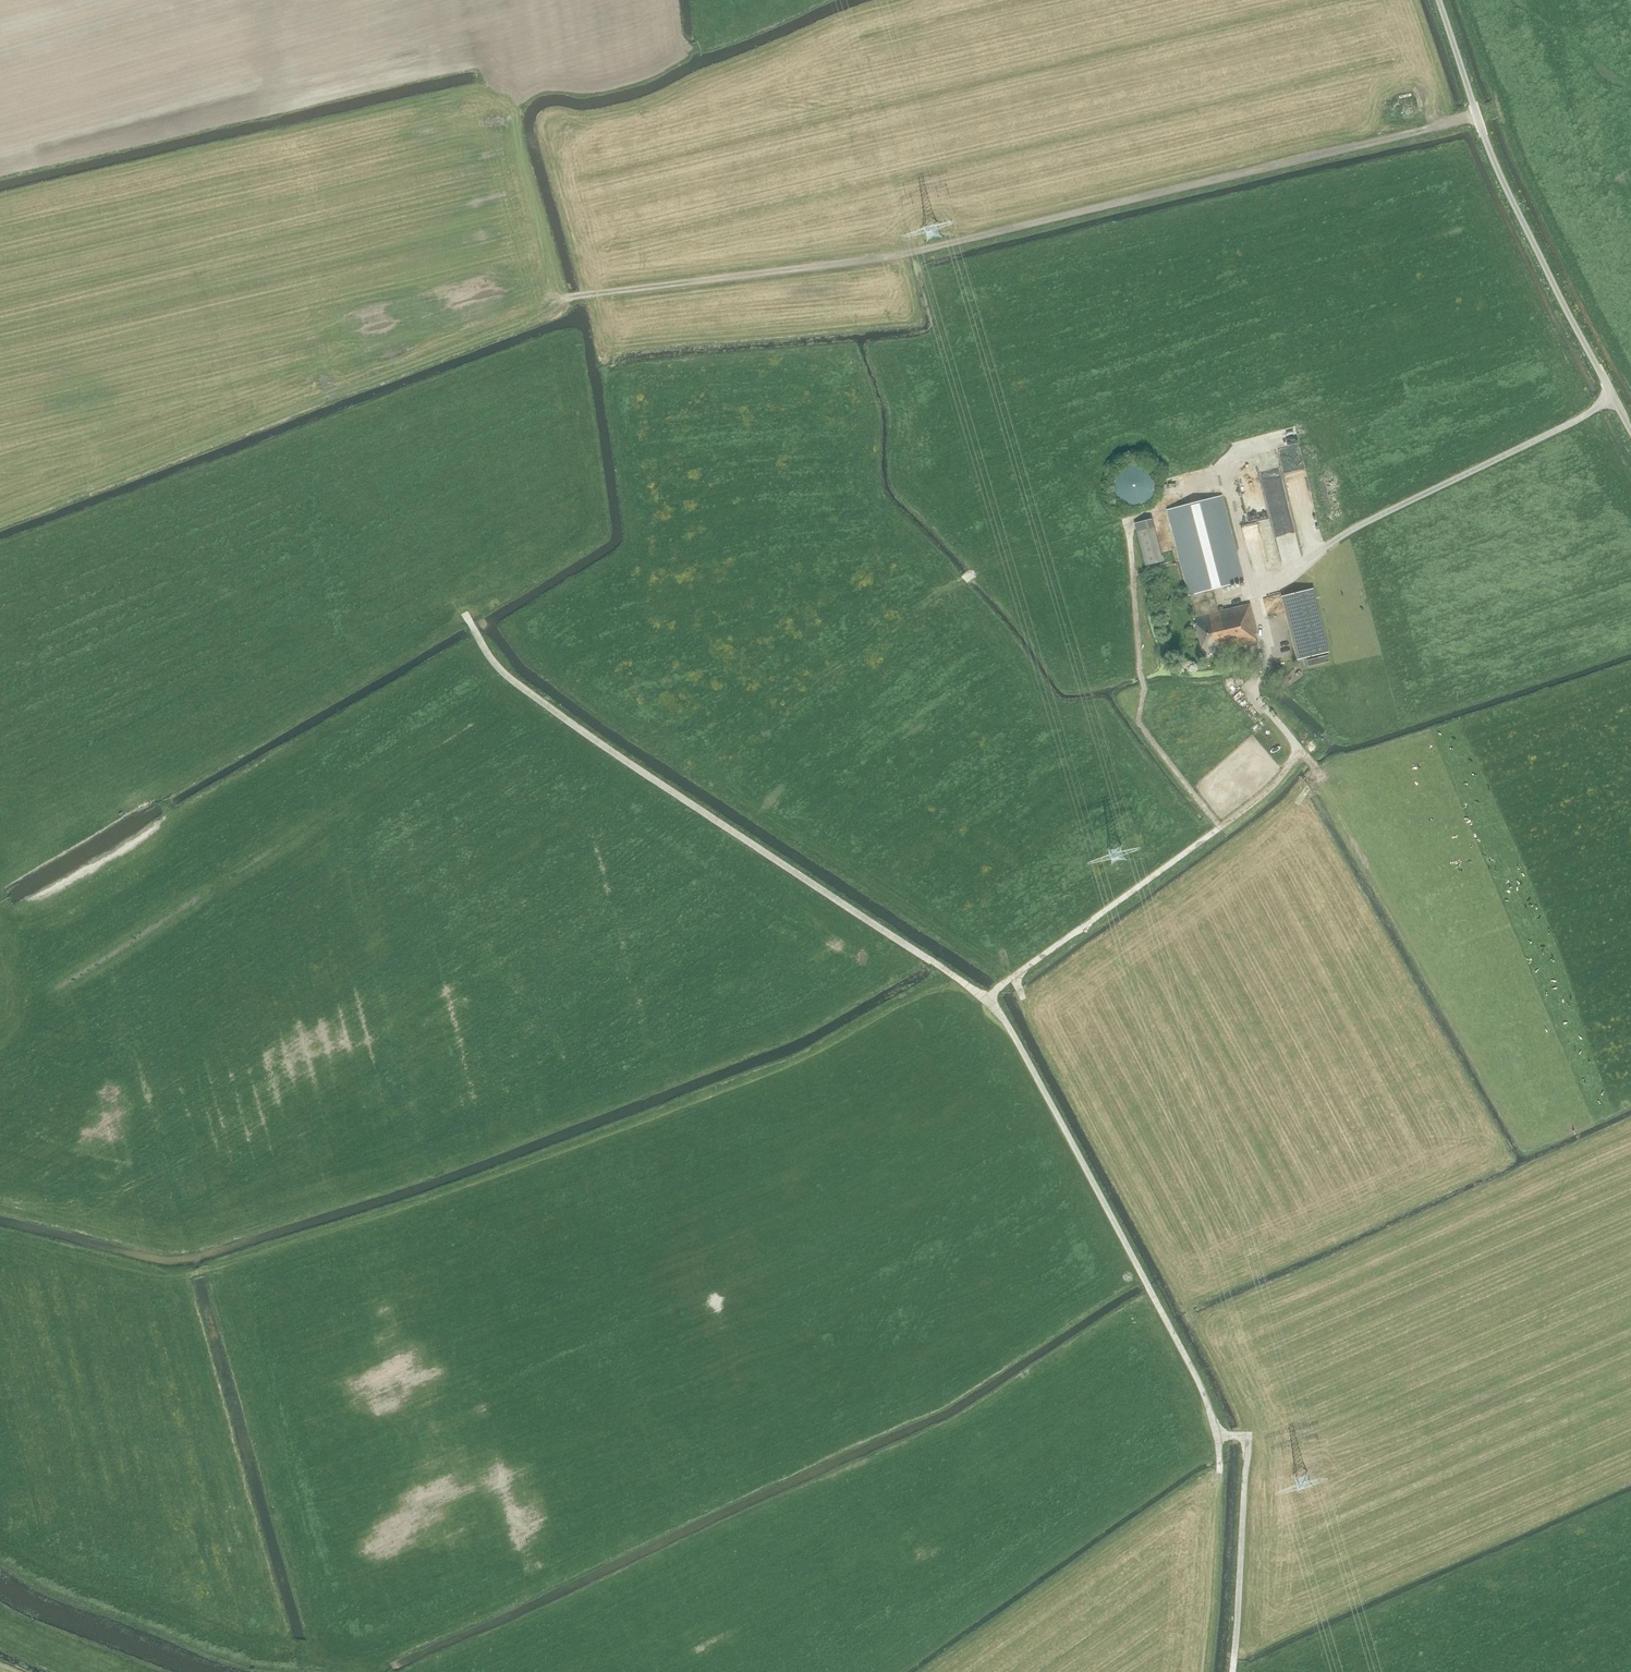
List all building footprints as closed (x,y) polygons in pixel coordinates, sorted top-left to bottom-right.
[(1133,506),(1136,506),(1137,506),(1140,505),(1143,504),(1144,504),(1145,503),(1148,501),(1149,500),(1150,499),(1152,497),(1152,496),(1153,495),(1154,494),(1154,493),(1154,491),(1155,490),(1155,489),(1155,488),(1155,486),(1155,485),(1155,483),(1155,482),(1155,481),(1154,480),(1154,479),(1154,478),(1153,476),(1152,474),(1151,473),(1150,472),(1149,471),(1148,470),(1147,469),(1146,468),(1143,467),(1142,466),(1139,465),(1136,465),(1134,465),(1131,465),(1129,466),(1127,467),(1126,467),(1124,468),(1122,470),(1120,471),(1119,472),(1118,473),(1118,474),(1117,475),(1116,476),(1116,478),(1115,479),(1115,480),(1115,482),(1114,483),(1114,485),(1114,486),(1114,487),(1114,489),(1115,490),(1115,492),(1116,494),(1117,495),(1117,497),(1118,498),(1119,499),(1121,500),(1122,502),(1123,503),(1125,504),(1127,505),(1130,505),(1131,506),(1132,506),(1133,506)] [(1267,481),(1264,481),(1268,504),(1287,500),(1284,487),(1278,489),(1277,484),(1268,486),(1267,481)] [(1190,595),(1191,595),(1196,616),(1195,617),(1203,653),(1217,650),(1217,652),(1257,643),(1255,634),(1258,633),(1250,604),(1219,611),(1213,589),(1244,581),(1222,496),(1168,510),(1190,595)] [(1244,523),(1254,571),(1270,568),(1263,537),(1272,536),(1269,518),(1244,523)] [(1146,566),(1164,562),(1155,527),(1153,519),(1135,523),(1137,531),(1146,566)] [(1284,596),(1299,659),(1329,652),(1313,589),(1284,596)] [(1309,667),(1330,661),(1328,655),(1307,660),(1309,667)]
